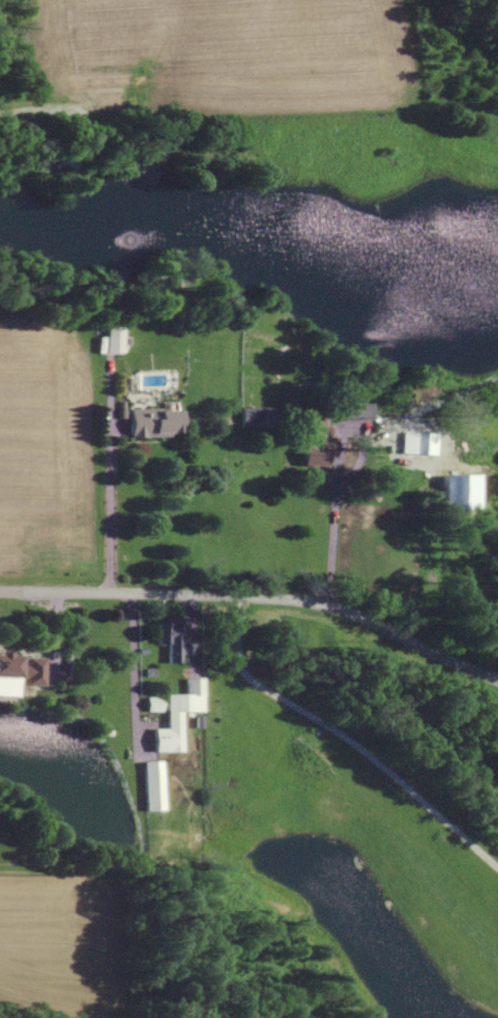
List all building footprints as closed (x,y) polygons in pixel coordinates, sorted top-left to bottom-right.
[(105,364),(105,336),(121,336),(121,364),(105,364)] [(348,420),(371,421),(371,404),(348,404),(348,420)] [(242,429),(272,428),(271,408),(241,409),(242,429)] [(341,414),(366,415),(366,429),(341,428),(341,414)] [(130,447),(170,446),(169,442),(178,442),(178,421),(129,422),(130,447)] [(295,425),(314,426),(313,438),(329,439),(329,447),(333,447),(332,465),(325,465),(325,475),(300,474),(301,446),(294,446),(295,425)] [(400,443),(432,444),(431,464),(399,463),(400,443)] [(439,486),(473,485),(473,519),(439,519),(439,486)] [(158,631),(157,651),(168,651),(167,671),(179,671),(180,640),(167,640),(167,632),(158,631)] [(21,686),(21,674),(22,663),(10,663),(11,660),(0,660),(0,663),(0,685),(21,686)] [(28,666),(28,674),(21,674),(21,686),(26,686),(26,692),(44,693),(45,666),(28,666)] [(154,757),(181,757),(181,719),(202,719),(201,687),(185,687),(186,702),(167,702),(167,737),(154,737),(154,757)] [(147,718),(161,718),(161,705),(147,705),(147,718)] [(143,769),(144,817),(161,817),(160,768),(143,769)]
